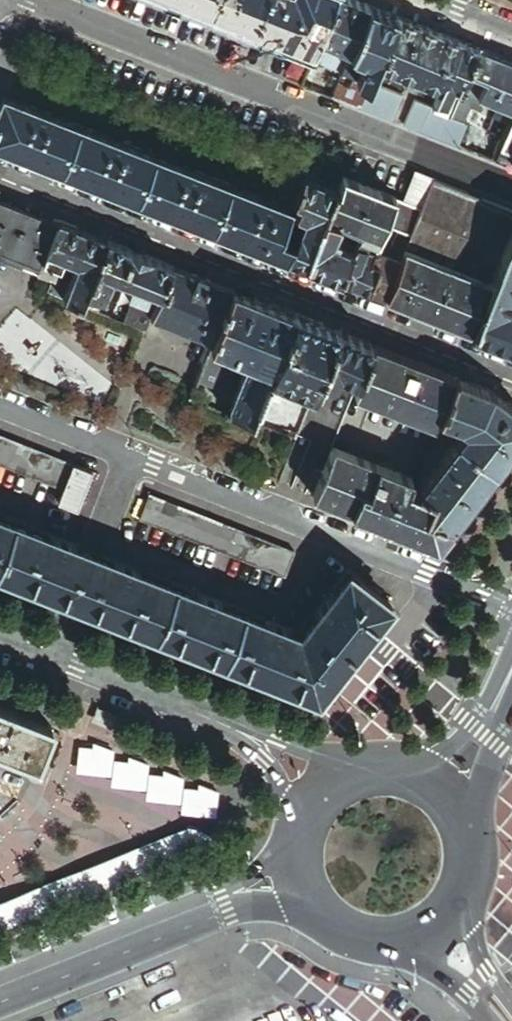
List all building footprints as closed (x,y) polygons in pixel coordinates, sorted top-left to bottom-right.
[(334,0),(180,0),(313,52),(318,40),(334,0)] [(354,0),(334,0),(318,40),(349,53),(368,6),(354,0)] [(396,17),(368,6),(349,53),(365,59),(378,64),(396,17)] [(460,42),(396,17),(378,64),(377,65),(409,78),(420,82),(441,90),(460,42)] [(349,53),(318,40),(313,52),(310,60),(342,72),(349,53)] [(478,49),(460,42),(441,90),(432,106),(446,111),(454,88),(462,91),(464,85),(478,49)] [(309,55),(293,49),(282,78),(298,84),(309,55)] [(478,49),(464,85),(480,91),(477,99),(482,101),(497,107),(511,113),(511,63),(478,49)] [(342,72),(341,74),(356,80),(365,59),(349,53),(342,72)] [(356,80),(369,85),(377,65),(378,64),(365,59),(356,80)] [(332,97),(341,74),(342,72),(310,60),(300,85),(332,97)] [(356,80),(341,74),(332,97),(360,108),(391,120),(401,95),(369,85),(356,80)] [(416,93),(420,82),(409,78),(405,89),(416,93)] [(464,85),(462,91),(450,119),(462,124),(470,106),(479,109),(482,101),(477,99),(480,91),(464,85)] [(289,210),(3,96),(0,104),(0,145),(287,260),(294,243),(284,239),(279,237),(289,211),(289,210)] [(443,116),(446,111),(432,106),(413,99),(403,125),(421,132),(458,147),(466,125),(462,124),(450,119),(443,116)] [(511,118),(511,113),(497,107),(488,132),(497,136),(496,138),(502,141),(511,118)] [(502,141),(498,151),(492,160),(503,164),(511,168),(511,118),(502,141)] [(433,179),(416,172),(404,202),(421,208),(433,179)] [(309,206),(304,218),(294,243),(287,260),(306,267),(326,219),(338,187),(302,173),(292,198),(293,199),(299,202),(309,206)] [(395,198),(342,177),(338,187),(326,219),(341,225),(347,227),(360,233),(365,218),(384,226),(395,198)] [(404,202),(395,198),(384,226),(410,236),(404,252),(488,285),(511,224),(511,210),(433,179),(421,208),(404,202)] [(57,222),(0,199),(0,258),(38,273),(57,222)] [(293,199),(289,211),(294,213),(299,202),(293,199)] [(299,202),(294,213),(304,218),(309,206),(299,202)] [(294,213),(284,239),(294,243),(304,218),(294,213)] [(377,244),(384,226),(365,218),(360,233),(354,245),(340,280),(368,292),(378,266),(370,263),(374,252),(366,249),(369,241),(377,244)] [(341,225),(326,219),(306,267),(340,280),(354,245),(342,240),(339,246),(333,244),(341,225)] [(108,242),(57,222),(38,273),(54,280),(55,280),(63,260),(77,266),(69,285),(64,300),(82,307),(87,294),(96,270),(108,242)] [(488,285),(469,331),(511,348),(511,310),(503,306),(511,286),(511,224),(488,285)] [(410,236),(384,226),(377,244),(374,252),(400,262),(404,252),(410,236)] [(354,245),(360,233),(347,227),(342,240),(354,245)] [(366,249),(374,252),(377,244),(369,241),(366,249)] [(172,267),(108,242),(96,270),(113,277),(132,284),(148,291),(161,296),(172,267)] [(385,298),(386,298),(400,262),(374,252),(370,263),(378,266),(368,292),(385,298)] [(469,331),(488,285),(404,252),(400,262),(386,298),(469,331)] [(233,291),(172,267),(161,296),(153,318),(213,342),(233,291)] [(96,270),(87,294),(104,300),(108,289),(113,277),(96,270)] [(132,284),(113,277),(108,289),(117,292),(118,289),(129,293),(132,284)] [(54,280),(48,294),(64,300),(69,285),(55,280),(54,280)] [(148,291),(132,284),(129,293),(137,296),(145,299),(148,291)] [(126,324),(147,333),(153,318),(161,296),(148,291),(145,299),(137,296),(126,324)] [(295,315),(233,291),(213,342),(211,347),(233,356),(248,362),(272,372),(295,315)] [(104,300),(87,294),(82,307),(98,314),(104,300)] [(338,332),(295,315),(272,372),(269,379),(277,382),(312,396),(319,379),(338,332)] [(372,346),(338,332),(319,379),(334,384),(337,375),(357,383),(372,346)] [(453,378),(372,346),(357,383),(354,392),(435,425),(437,420),(453,378)] [(233,356),(211,347),(208,357),(204,367),(224,375),(226,376),(233,356)] [(266,387),(269,379),(272,372),(248,362),(229,407),(230,414),(251,423),(253,420),(266,387)] [(224,375),(204,367),(199,381),(219,389),(224,375)] [(354,392),(357,383),(337,375),(334,384),(354,392)] [(453,378),(437,420),(460,429),(463,432),(418,492),(433,498),(445,503),(433,520),(450,528),(462,512),(511,447),(511,409),(491,393),(453,378)] [(274,391),(277,382),(269,379),(266,387),(274,391)] [(334,384),(319,379),(312,396),(297,434),(312,440),(302,464),(322,472),(331,449),(354,392),(334,384)] [(0,437),(0,466),(64,492),(74,467),(0,437)] [(414,482),(331,449),(322,472),(312,498),(435,547),(450,528),(433,520),(424,517),(433,498),(418,492),(411,489),(414,482)] [(92,474),(74,467),(64,492),(59,504),(78,512),(92,474)] [(149,496),(140,522),(285,578),(295,554),(149,496)] [(445,503),(433,498),(424,517),(433,520),(445,503)] [(29,586),(76,605),(318,700),(391,604),(348,572),(301,633),(96,553),(0,516),(0,574),(29,586)] [(0,574),(0,588),(24,598),(29,586),(0,574)] [(39,767),(54,730),(0,708),(0,752),(39,767)] [(99,751),(86,750),(84,766),(114,770),(116,753),(101,748),(99,751)] [(86,750),(82,750),(80,775),(113,778),(114,770),(84,766),(86,750)] [(35,777),(39,767),(0,752),(0,763),(35,777)] [(134,765),(121,764),(119,779),(148,782),(150,766),(135,761),(134,765)] [(121,764),(117,764),(114,788),(147,791),(148,782),(119,779),(121,764)] [(168,778),(155,777),(154,793),(182,797),(184,780),(170,775),(168,778)] [(155,777),(151,777),(148,802),(181,805),(182,797),(154,793),(155,777)] [(202,792),(189,791),(188,807),(216,811),(218,793),(204,788),(202,792)] [(189,791),(185,790),(183,816),(215,819),(216,811),(188,807),(189,791)] [(190,855),(220,843),(203,834),(190,831),(0,906),(0,914),(72,886),(79,883),(184,840),(190,855)] [(184,840),(79,883),(85,897),(190,855),(184,840)] [(79,883),(72,886),(77,900),(85,897),(79,883)] [(0,914),(0,931),(77,900),(72,886),(0,914)]
